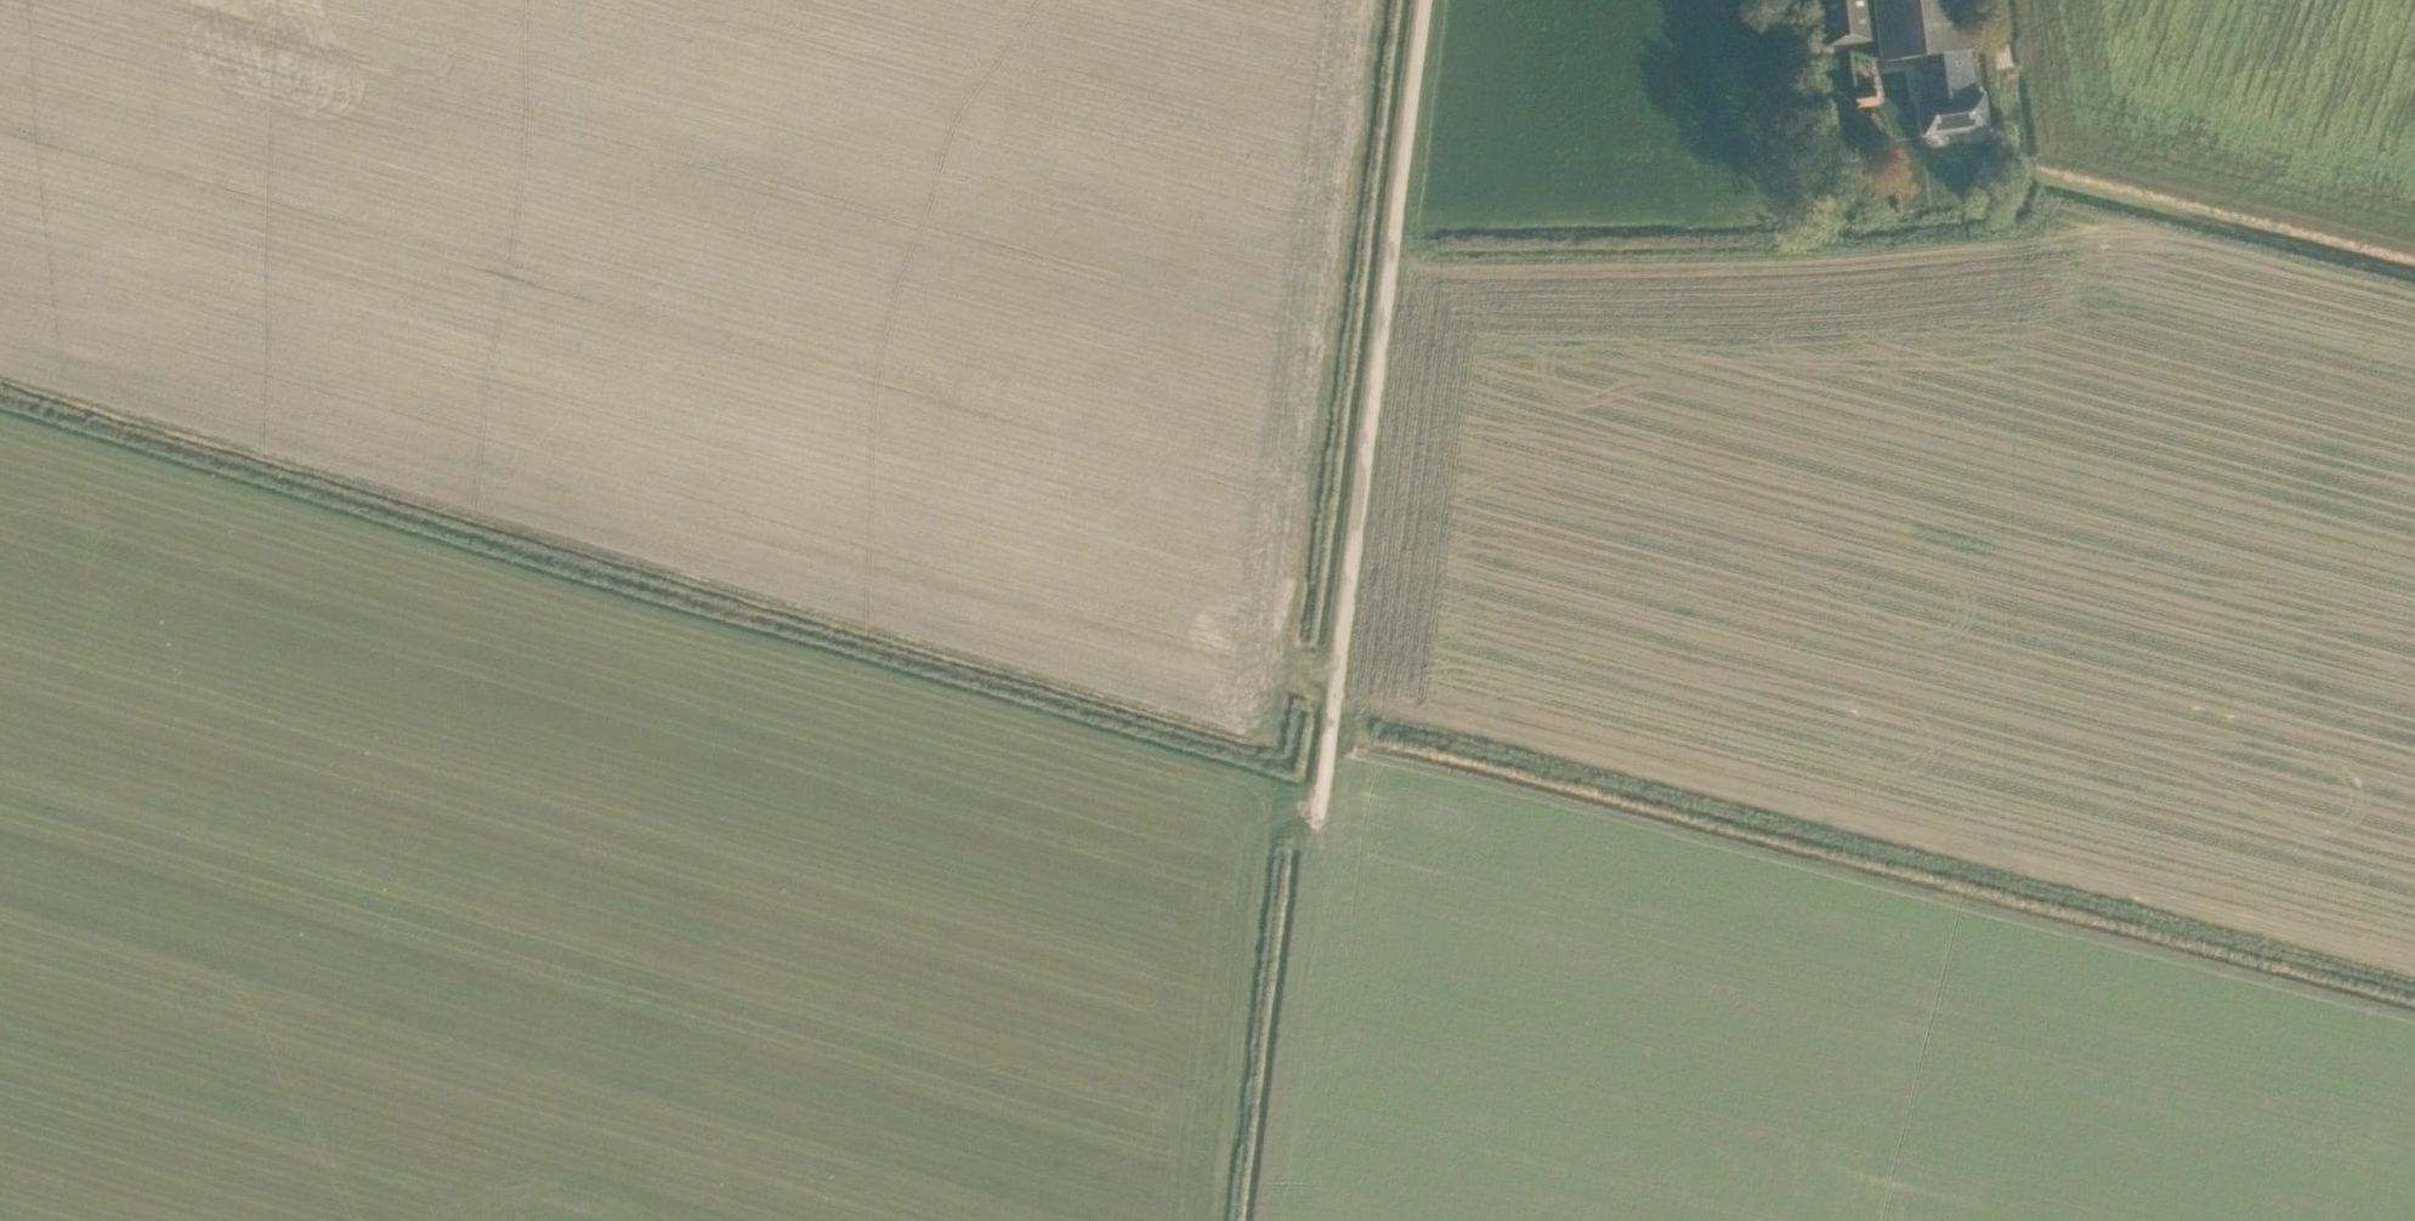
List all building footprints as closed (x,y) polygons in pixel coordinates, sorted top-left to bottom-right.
[(1974,0),(1820,0),(1826,47),(1877,41),(1881,63),(1922,58),(1928,103),(1918,104),(1922,137),(1986,130),(1982,96),(1975,97),(1969,52),(1980,51),(1974,0)] [(1854,92),(1857,108),(1877,105),(1875,89),(1854,92)]
